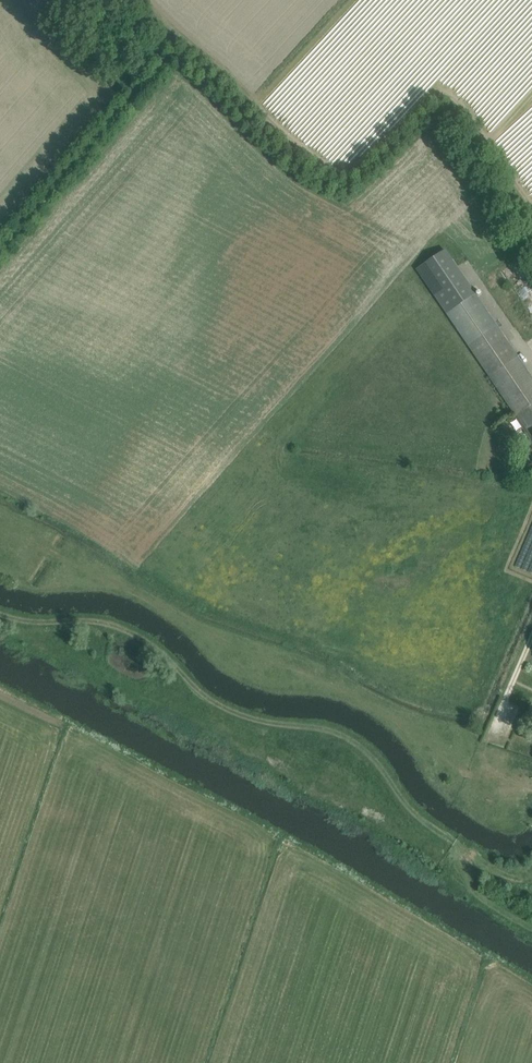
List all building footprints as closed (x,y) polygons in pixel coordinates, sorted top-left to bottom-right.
[(417,270),(447,313),(488,374),(488,375),(515,415),(517,419),(531,439),(531,379),(517,356),(476,294),(467,281),(457,267),(446,250),(446,249),(427,263),(418,269),(417,270)] [(503,729),(496,738),(501,742),(508,732),(503,729)]
